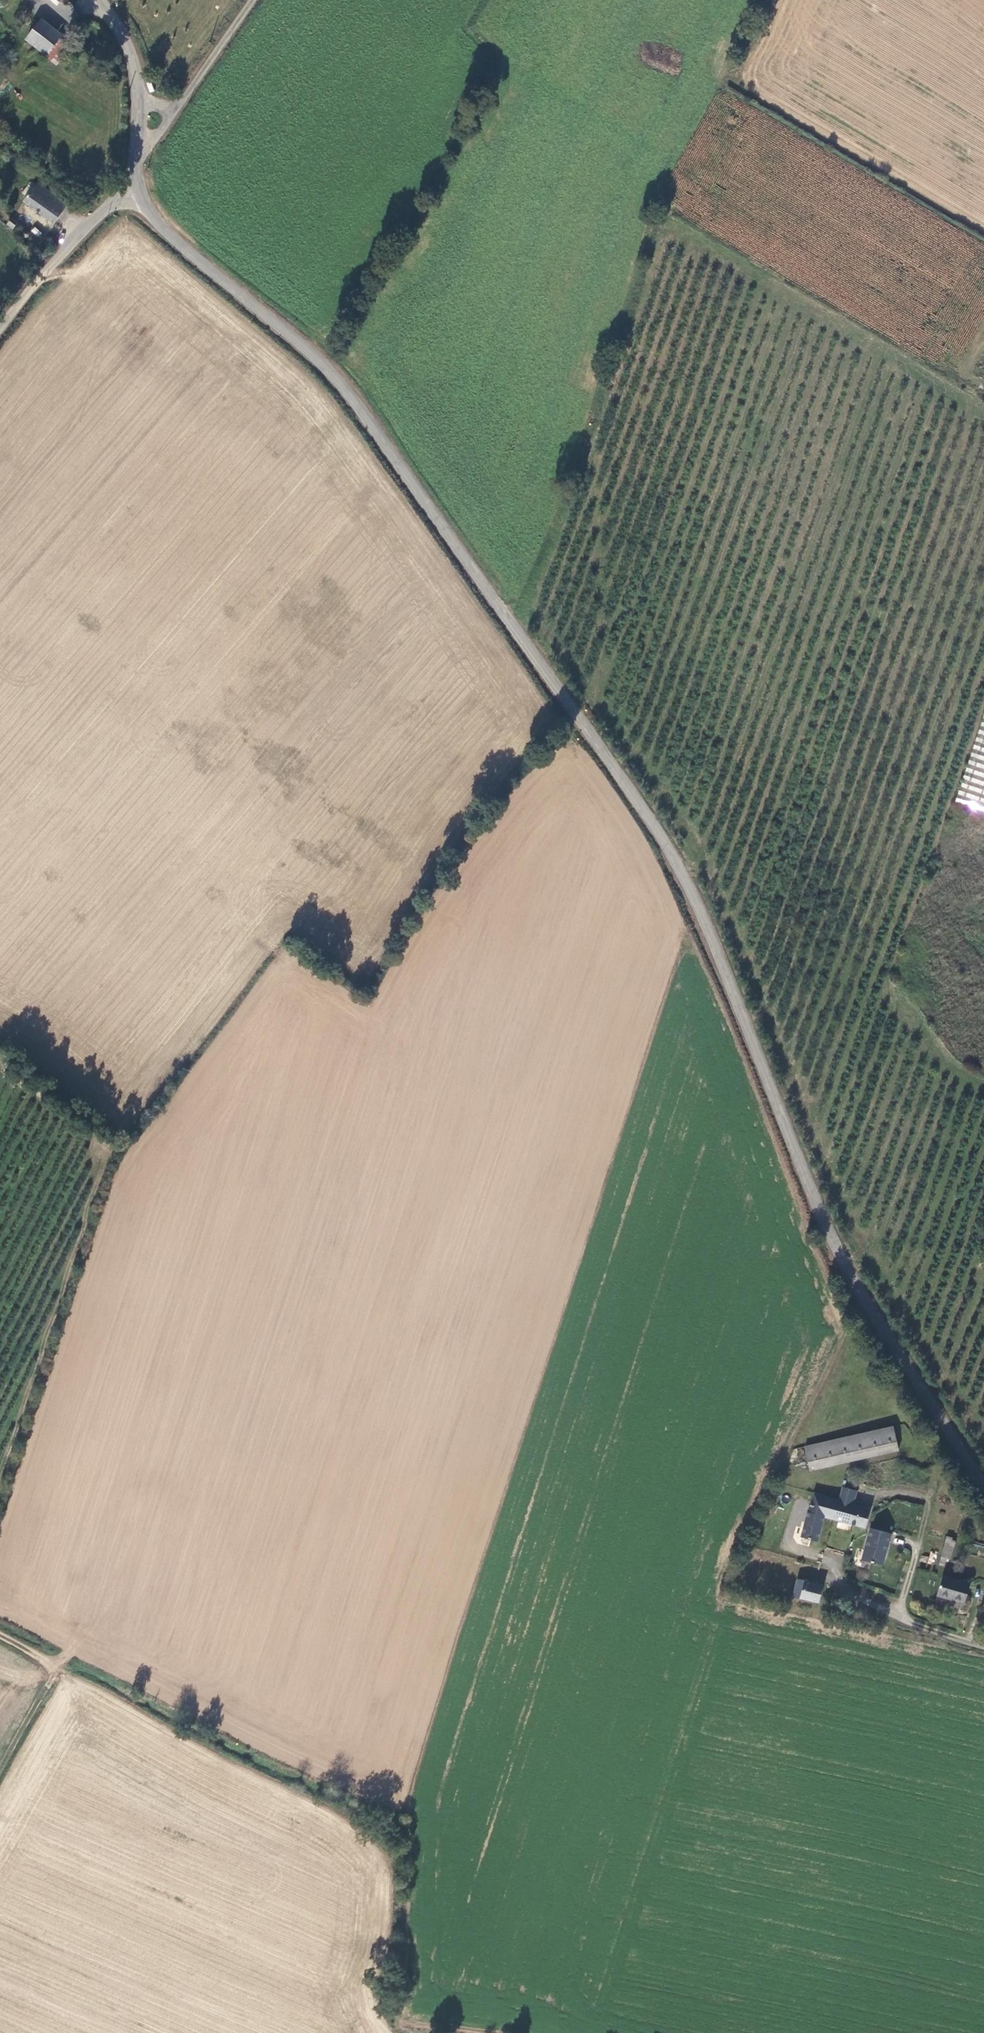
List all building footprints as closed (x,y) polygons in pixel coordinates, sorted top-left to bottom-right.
[(21,25),(29,14),(22,8),(14,19),(21,25)] [(43,54),(47,56),(61,37),(41,21),(26,41),(29,43),(43,54)] [(58,65),(73,45),(61,37),(47,56),(58,65)] [(40,58),(43,54),(29,43),(26,47),(40,58)] [(2,47),(0,50),(0,65),(10,51),(2,47)] [(23,205),(54,225),(66,206),(36,185),(23,205)] [(3,224),(16,234),(21,227),(8,219),(3,224)] [(39,237),(42,232),(33,227),(30,232),(39,237)] [(968,767),(967,767),(965,777),(969,778),(964,797),(969,798),(966,808),(983,813),(983,714),(968,767)] [(892,1427),(805,1448),(810,1471),(897,1450),(892,1427)] [(839,1501),(834,1519),(866,1528),(871,1509),(854,1505),(857,1491),(843,1487),(839,1501)] [(809,1513),(802,1538),(818,1542),(825,1517),(834,1520),(834,1519),(839,1501),(815,1494),(809,1513)] [(871,1529),(863,1560),(884,1566),(892,1534),(871,1528),(871,1529)] [(946,1535),(941,1557),(951,1559),(956,1537),(946,1535)] [(969,1582),(942,1576),(938,1595),(964,1601),(969,1582)] [(822,1586),(798,1580),(794,1596),(817,1602),(822,1586)]
